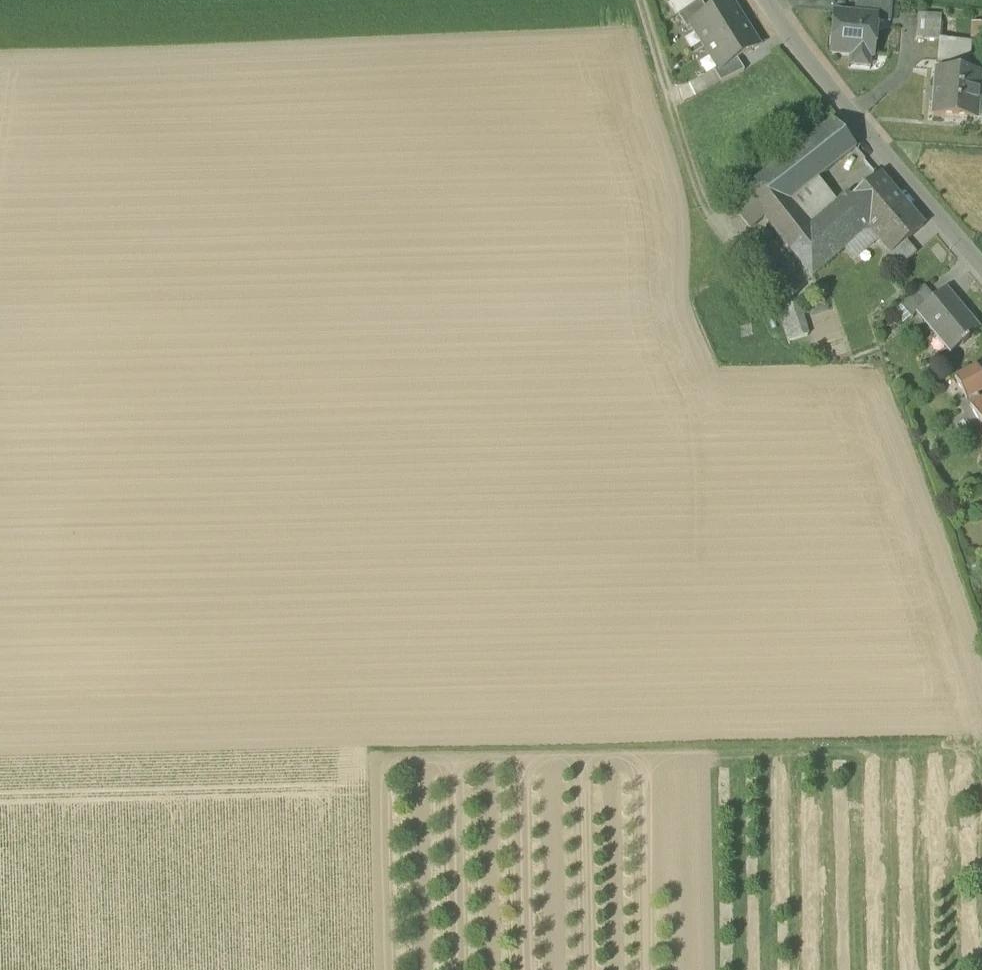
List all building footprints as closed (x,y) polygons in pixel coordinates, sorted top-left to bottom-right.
[(678,16),(700,1),(701,0),(668,0),(678,16)] [(889,24),(891,2),(870,0),(856,0),(854,16),(875,18),(875,23),(889,24)] [(679,18),(687,31),(693,27),(692,24),(708,14),(700,1),(678,16),(679,18)] [(719,68),(720,70),(736,60),(756,47),(728,2),(708,14),(692,24),(693,27),(719,68)] [(871,57),(872,57),(875,23),(875,18),(854,16),(835,15),(831,53),(851,55),(871,57)] [(937,62),(969,64),(971,45),(971,43),(939,41),(941,17),(921,15),(920,15),(918,41),(919,41),(939,42),(937,62)] [(972,38),(981,38),(981,24),(973,24),(972,38)] [(849,68),(870,69),(871,57),(851,55),(849,68)] [(713,72),(720,84),(744,72),(736,60),(720,70),(719,68),(713,72)] [(932,117),(969,120),(971,103),(977,104),(979,73),(936,70),(932,117)] [(695,96),(720,84),(713,72),(688,84),(695,96)] [(764,218),(765,219),(815,180),(856,149),(832,121),(729,201),(750,229),(764,218)] [(879,174),(848,200),(870,227),(869,227),(878,238),(891,253),(892,254),(907,241),(923,227),(879,174)] [(765,219),(775,232),(795,214),(796,215),(825,191),(815,180),(765,219)] [(835,204),(825,191),(796,215),(795,214),(775,232),(791,252),(811,235),(806,229),(835,204)] [(844,249),(869,227),(870,227),(848,200),(845,195),(835,204),(806,229),(811,235),(791,252),(812,276),(844,249)] [(844,249),(854,259),(878,238),(869,227),(844,249)] [(887,257),(897,269),(917,253),(907,241),(892,254),(891,253),(887,257)] [(762,249),(755,254),(793,298),(799,293),(762,249)] [(740,267),(773,305),(793,298),(755,254),(740,267)] [(901,306),(911,318),(918,311),(934,298),(924,286),(901,306)] [(918,311),(951,352),(961,343),(962,345),(968,340),(967,339),(977,331),(944,290),(934,298),(918,311)] [(783,307),(793,298),(773,305),(778,311),(780,310),(779,308),(783,307)] [(779,308),(780,310),(790,341),(808,335),(797,303),(783,307),(779,308)] [(966,399),(981,390),(981,376),(976,366),(954,378),(966,399)] [(981,428),(981,399),(970,406),(981,428)]
